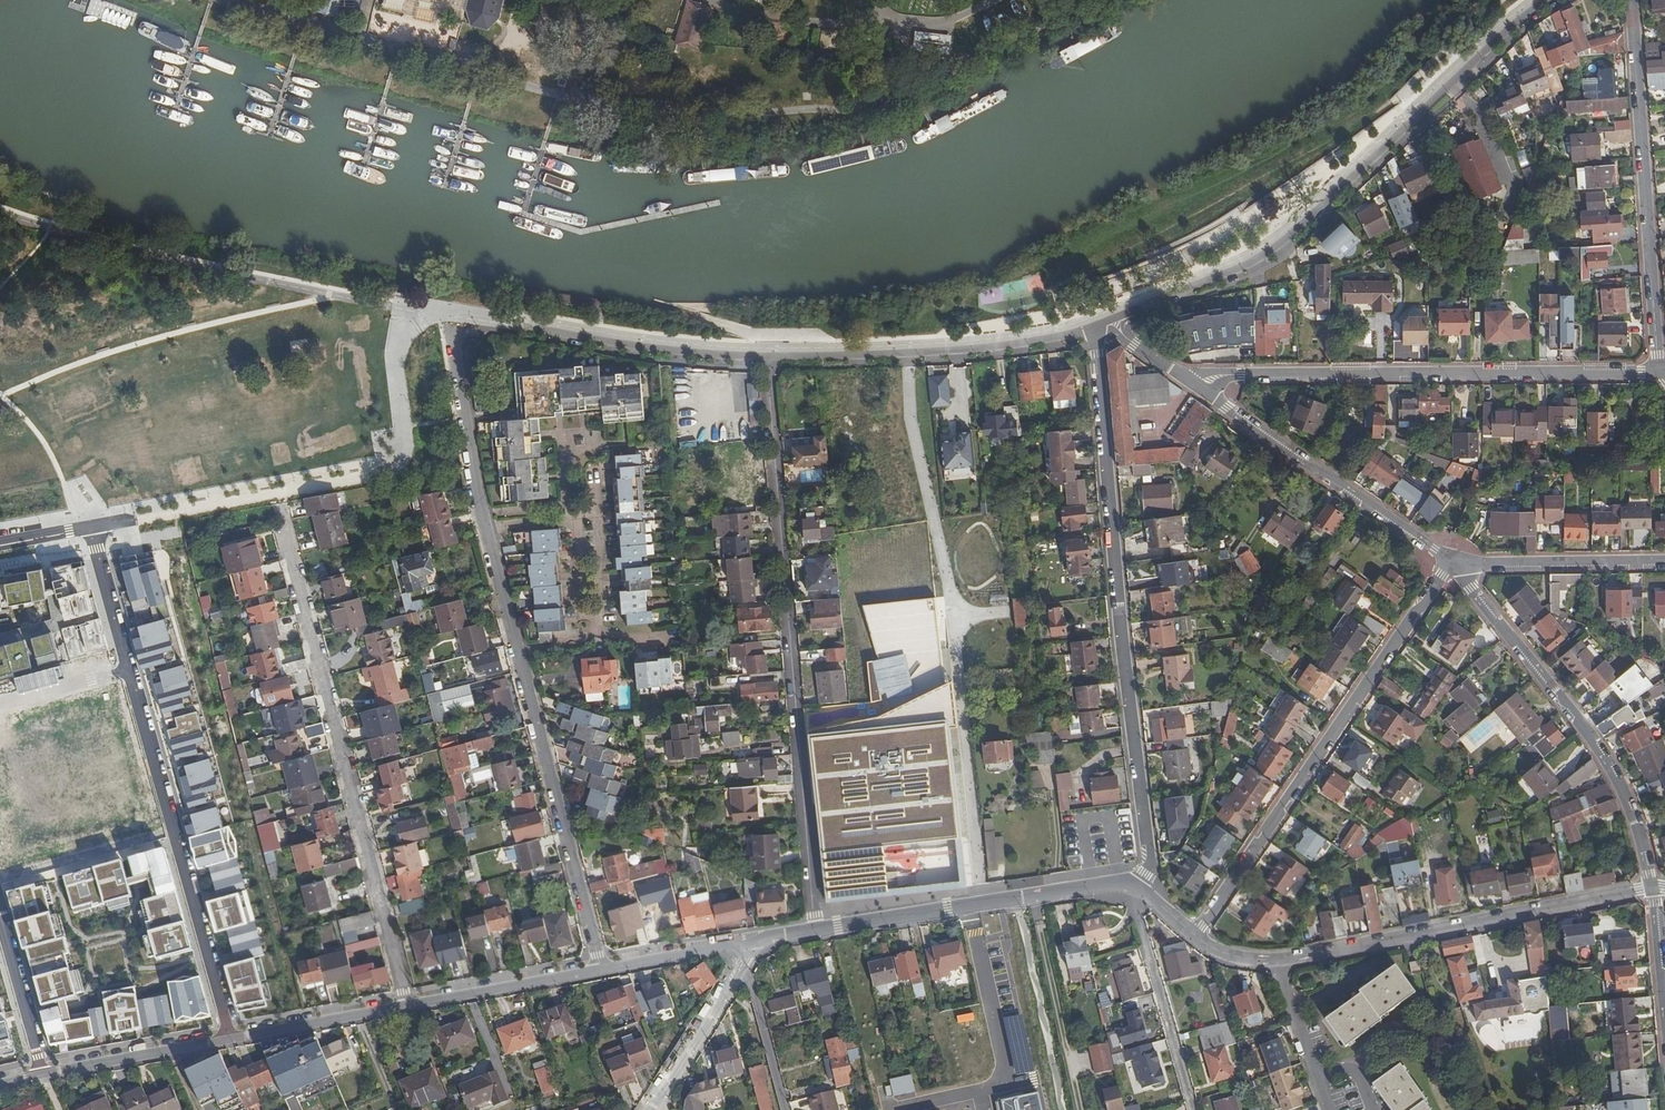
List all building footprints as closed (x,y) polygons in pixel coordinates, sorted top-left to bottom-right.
[(322,8),(323,0),(272,0),(314,9),(315,7),(322,8)] [(322,8),(320,13),(339,18),(343,0),(323,0),(322,8)] [(464,11),(469,29),(486,33),(500,18),(504,0),(467,0),(464,11)] [(1664,12),(1664,0),(1652,0),(1653,12),(1664,12)] [(709,8),(686,3),(677,40),(701,45),(709,8)] [(1574,14),(1571,4),(1561,10),(1561,13),(1572,56),(1621,53),(1620,33),(1613,34),(1604,34),(1579,35),(1577,25),(1574,14)] [(1553,50),(1537,56),(1541,64),(1550,86),(1552,92),(1562,89),(1553,64),(1567,60),(1570,65),(1574,64),(1572,56),(1561,13),(1557,14),(1565,45),(1553,50)] [(951,36),(915,31),(913,49),(949,52),(951,36)] [(1645,44),(1647,73),(1664,72),(1664,62),(1662,62),(1662,52),(1661,42),(1645,44)] [(1500,95),(1492,99),(1499,114),(1526,103),(1524,97),(1550,86),(1541,64),(1516,75),(1520,85),(1500,94),(1500,95)] [(1601,86),(1580,88),(1583,100),(1616,97),(1614,70),(1600,71),(1601,86)] [(1647,73),(1648,91),(1664,90),(1664,72),(1647,73)] [(1626,105),(1625,97),(1616,97),(1583,100),(1570,101),(1571,109),(1602,107),(1603,111),(1616,110),(1616,107),(1626,105)] [(1570,101),(1562,101),(1557,115),(1571,112),(1571,109),(1570,101)] [(1531,109),(1521,113),(1526,124),(1535,120),(1531,109)] [(1454,150),(1480,139),(1469,114),(1462,117),(1447,135),(1451,143),(1447,146),(1460,176),(1464,174),(1454,150)] [(1612,126),(1612,131),(1630,130),(1629,121),(1612,123),(1612,126)] [(1584,125),(1584,133),(1597,132),(1604,132),(1604,127),(1593,127),(1593,124),(1584,125)] [(1610,142),(1631,141),(1630,130),(1612,131),(1609,131),(1610,142)] [(1598,160),(1597,132),(1584,133),(1569,134),(1571,162),(1598,160)] [(1480,139),(1454,150),(1464,174),(1473,197),(1481,194),(1483,198),(1488,196),(1486,192),(1500,185),(1480,139)] [(1526,154),(1517,158),(1524,174),(1533,170),(1526,154)] [(1395,178),(1401,176),(1394,158),(1389,163),(1395,178)] [(1409,166),(1412,174),(1427,167),(1424,160),(1409,166)] [(1542,192),(1541,164),(1535,164),(1533,170),(1528,183),(1525,193),(1542,192)] [(1578,169),(1579,190),(1594,188),(1614,187),(1612,166),(1578,169)] [(1410,199),(1437,188),(1434,181),(1427,167),(1412,174),(1402,178),(1410,199)] [(1437,188),(1410,199),(1414,208),(1440,197),(1437,188)] [(1586,194),(1588,217),(1605,216),(1603,193),(1586,194)] [(1356,212),(1357,215),(1378,206),(1379,210),(1387,206),(1382,195),(1372,200),(1373,203),(1356,212)] [(1406,196),(1390,203),(1397,221),(1413,214),(1406,196)] [(1378,206),(1357,215),(1367,237),(1388,228),(1379,210),(1378,206)] [(1416,221),(1413,214),(1397,221),(1400,228),(1416,221)] [(1593,227),(1594,245),(1612,244),(1616,243),(1616,237),(1621,237),(1620,229),(1626,224),(1625,215),(1605,216),(1588,217),(1580,217),(1581,227),(1593,227)] [(1524,242),(1528,220),(1514,221),(1506,243),(1524,242)] [(1342,221),(1319,243),(1329,252),(1335,255),(1340,259),(1345,254),(1349,255),(1354,252),(1356,246),(1355,244),(1359,239),(1342,221)] [(1401,242),(1390,247),(1395,255),(1405,250),(1401,242)] [(1524,242),(1506,243),(1503,251),(1522,250),(1524,242)] [(1594,245),(1581,246),(1581,280),(1590,279),(1589,268),(1607,267),(1606,254),(1612,254),(1612,244),(1594,245)] [(1503,265),(1538,262),(1538,249),(1522,250),(1503,251),(1502,252),(1503,265)] [(1559,259),(1557,250),(1547,251),(1549,261),(1559,259)] [(1317,309),(1317,314),(1331,314),(1331,264),(1317,265),(1317,292),(1309,293),(1309,309),(1317,309)] [(1343,310),(1391,310),(1390,282),(1343,282),(1343,310)] [(1603,291),(1604,314),(1625,313),(1623,289),(1603,291)] [(1604,314),(1603,291),(1595,292),(1597,315),(1604,314)] [(1560,294),(1539,294),(1539,303),(1539,322),(1546,322),(1546,326),(1550,326),(1550,350),(1560,350),(1560,349),(1560,346),(1560,331),(1560,326),(1560,322),(1560,294)] [(1561,295),(1560,322),(1560,326),(1560,331),(1560,346),(1560,349),(1574,349),(1575,294),(1561,295)] [(1454,335),(1470,334),(1470,315),(1470,301),(1455,302),(1454,309),(1438,310),(1438,335),(1449,335),(1449,333),(1454,333),(1454,335)] [(1191,312),(1176,315),(1188,354),(1213,349),(1227,348),(1253,347),(1253,306),(1237,307),(1237,310),(1222,310),(1206,313),(1192,315),(1191,312)] [(1414,309),(1408,317),(1429,317),(1429,309),(1414,309)] [(1266,322),(1255,323),(1256,355),(1275,354),(1274,336),(1289,335),(1287,310),(1266,311),(1266,322)] [(1485,313),(1487,342),(1490,342),(1511,340),(1513,340),(1513,339),(1530,338),(1529,319),(1512,320),(1512,311),(1485,313)] [(1429,343),(1429,317),(1408,317),(1403,325),(1403,344),(1413,344),(1413,343),(1419,343),(1419,344),(1429,343)] [(1610,325),(1598,325),(1598,344),(1627,344),(1627,324),(1610,324),(1610,325)] [(1169,396),(1168,380),(1158,373),(1150,374),(1142,375),(1133,376),(1129,376),(1129,371),(1125,371),(1122,349),(1119,347),(1107,353),(1117,466),(1133,463),(1151,460),(1179,456),(1186,446),(1188,444),(1132,452),(1132,446),(1135,445),(1134,439),(1131,440),(1128,409),(1128,405),(1166,401),(1169,400),(1169,396)] [(586,409),(603,408),(600,375),(599,364),(560,367),(563,411),(579,409),(580,413),(587,413),(586,409)] [(563,411),(560,367),(519,371),(522,417),(538,416),(563,414),(563,411)] [(927,367),(919,367),(920,375),(928,374),(927,367)] [(641,371),(600,375),(603,408),(603,411),(604,418),(620,417),(620,421),(628,420),(627,416),(644,415),(641,371)] [(1021,399),(1052,396),(1051,388),(1051,383),(1042,384),(1040,372),(1018,374),(1018,371),(1013,372),(1016,402),(1021,401),(1021,399)] [(1072,374),(1050,375),(1051,383),(1051,388),(1052,396),(1053,404),(1075,403),(1074,392),(1073,384),(1072,374)] [(947,375),(929,377),(932,407),(950,405),(947,375)] [(1179,395),(1182,391),(1168,380),(1169,396),(1179,395)] [(759,408),(756,383),(745,385),(748,409),(759,408)] [(1375,438),(1386,438),(1386,425),(1387,385),(1376,385),(1376,407),(1375,427),(1375,438)] [(1429,395),(1420,395),(1420,398),(1420,421),(1420,422),(1429,423),(1430,432),(1439,432),(1438,407),(1438,391),(1429,390),(1429,395)] [(1325,405),(1303,397),(1292,424),(1315,433),(1325,405)] [(1399,421),(1420,421),(1420,398),(1399,398),(1399,421)] [(1174,432),(1188,443),(1212,411),(1197,400),(1174,432)] [(1076,411),(1075,403),(1053,404),(1053,412),(1076,411)] [(1015,419),(1018,418),(1016,404),(1003,405),(1004,413),(987,415),(987,422),(983,423),(985,433),(992,432),(993,439),(999,439),(999,435),(1016,434),(1015,419)] [(1494,436),(1515,436),(1515,412),(1493,413),(1493,405),(1484,405),(1484,435),(1494,435),(1494,436)] [(1367,427),(1375,427),(1376,407),(1367,408),(1367,427)] [(1515,441),(1546,441),(1547,408),(1537,408),(1537,412),(1515,412),(1515,436),(1515,441)] [(1575,428),(1576,408),(1549,408),(1549,418),(1559,419),(1559,428),(1575,428)] [(1607,413),(1588,413),(1588,444),(1606,444),(1607,413)] [(541,456),(538,416),(522,417),(495,419),(498,459),(502,459),(541,456)] [(1397,425),(1386,425),(1386,438),(1385,440),(1420,451),(1420,447),(1397,438),(1397,425)] [(944,469),(974,467),(972,447),(970,431),(958,432),(958,435),(957,436),(956,436),(954,438),(954,439),(941,441),(944,469)] [(1072,442),(1071,431),(1056,431),(1050,432),(1053,472),(1075,470),(1073,459),(1076,458),(1075,441),(1072,442)] [(1050,432),(1043,432),(1046,472),(1051,472),(1053,472),(1050,432)] [(794,466),(827,463),(825,435),(814,436),(815,445),(812,445),(812,446),(802,447),(802,446),(792,447),(794,466)] [(1480,435),(1454,435),(1454,457),(1480,456),(1480,435)] [(678,442),(679,452),(695,450),(694,440),(678,442)] [(1194,452),(1186,446),(1179,456),(1177,458),(1185,464),(1194,452)] [(1236,459),(1217,446),(1204,464),(1223,478),(1236,459)] [(1387,458),(1377,451),(1372,459),(1377,462),(1379,460),(1383,462),(1384,461),(1385,462),(1387,458)] [(615,467),(616,467),(642,465),(641,453),(614,455),(615,467)] [(545,455),(541,456),(502,459),(505,499),(548,496),(545,455)] [(1370,475),(1393,490),(1406,471),(1387,458),(1385,462),(1384,461),(1383,462),(1379,460),(1377,462),(1372,459),(1362,471),(1370,475)] [(1437,465),(1447,472),(1454,462),(1442,458),(1437,465)] [(1153,472),(1151,460),(1133,463),(1134,474),(1153,472)] [(1619,461),(1618,471),(1621,471),(1628,471),(1628,461),(1619,461)] [(1643,461),(1628,461),(1628,471),(1644,471),(1643,461)] [(1643,461),(1644,471),(1652,470),(1652,461),(1643,461)] [(1461,478),(1465,466),(1454,462),(1447,472),(1446,474),(1461,478)] [(643,464),(642,465),(616,467),(617,478),(641,477),(644,476),(643,464)] [(1661,465),(1653,470),(1653,493),(1662,493),(1661,465)] [(1478,482),(1482,472),(1472,468),(1468,477),(1478,482)] [(1079,480),(1078,470),(1075,470),(1053,472),(1051,472),(1051,482),(1054,484),(1066,483),(1067,495),(1063,496),(1064,506),(1084,504),(1084,501),(1082,480),(1079,480)] [(1393,490),(1421,508),(1428,498),(1432,493),(1427,490),(1430,487),(1406,471),(1393,490)] [(1572,472),(1563,472),(1563,484),(1572,484),(1572,472)] [(642,487),(641,477),(617,478),(613,478),(615,489),(642,487)] [(1169,481),(1142,484),(1145,509),(1172,506),(1169,481)] [(642,487),(615,489),(615,501),(642,498),(642,487)] [(1428,498),(1421,508),(1419,511),(1431,520),(1453,497),(1446,492),(1443,496),(1435,489),(1432,493),(1428,498)] [(429,522),(435,548),(454,544),(448,517),(451,516),(447,504),(444,504),(441,490),(409,496),(412,511),(423,509),(426,523),(429,522)] [(1563,494),(1534,495),(1535,511),(1535,522),(1544,522),(1544,519),(1553,518),(1563,519),(1563,515),(1563,494)] [(305,500),(308,516),(313,515),(336,510),(338,510),(335,495),(305,500)] [(642,498),(615,501),(616,511),(641,510),(644,510),(642,498)] [(1344,510),(1331,501),(1318,519),(1319,520),(1313,529),(1318,533),(1322,528),(1329,533),(1344,510)] [(1084,506),(1061,508),(1064,530),(1076,529),(1075,522),(1086,520),(1084,506)] [(1265,527),(1291,546),(1305,526),(1279,507),(1265,527)] [(1590,534),(1621,534),(1621,528),(1621,508),(1612,508),(1612,512),(1590,512),(1590,534)] [(1640,529),(1653,529),(1653,508),(1621,508),(1621,528),(1633,529),(1633,526),(1640,526),(1640,529)] [(802,510),(802,518),(819,517),(819,509),(802,510)] [(345,543),(336,510),(313,515),(321,549),(345,543)] [(642,521),(641,510),(616,511),(615,512),(615,523),(617,523),(642,521)] [(1037,511),(1030,512),(1031,521),(1038,520),(1037,511)] [(1525,535),(1526,552),(1535,552),(1535,522),(1535,511),(1518,511),(1507,512),(1491,512),(1491,535),(1525,535)] [(751,535),(750,513),(724,515),(726,537),(747,535),(751,535)] [(1178,543),(1176,513),(1144,519),(1146,545),(1170,543),(1178,543)] [(724,515),(712,515),(714,538),(722,537),(726,537),(724,515)] [(1585,516),(1563,515),(1563,519),(1563,534),(1585,534),(1585,516)] [(801,542),(834,539),(834,535),(833,528),(826,528),(824,516),(819,517),(802,518),(803,531),(801,531),(801,542)] [(644,521),(642,521),(617,523),(618,534),(645,532),(644,521)] [(956,532),(972,532),(972,522),(956,523),(956,532)] [(1657,522),(1657,536),(1664,536),(1664,522),(1657,522)] [(532,530),(533,541),(560,539),(559,527),(532,530)] [(645,532),(618,534),(619,545),(646,543),(645,532)] [(722,537),(724,559),(726,559),(749,557),(747,535),(726,537),(722,537)] [(219,547),(226,575),(228,574),(233,573),(258,566),(259,566),(256,553),(259,552),(255,538),(219,547)] [(1066,540),(1068,561),(1089,559),(1086,538),(1066,540)] [(560,539),(533,541),(534,552),(558,551),(561,550),(560,539)] [(1235,557),(1240,554),(1248,550),(1252,548),(1242,539),(1232,553),(1235,557)] [(1222,540),(1213,541),(1214,548),(1223,547),(1222,540)] [(646,543),(619,545),(620,557),(642,556),(647,555),(646,543)] [(1170,543),(1171,555),(1186,553),(1186,545),(1178,546),(1178,543),(1170,543)] [(356,549),(349,551),(351,562),(359,560),(356,549)] [(154,550),(122,556),(132,591),(164,583),(154,550)] [(1259,568),(1248,550),(1240,554),(1251,572),(1259,568)] [(432,567),(427,551),(413,554),(415,561),(402,564),(405,575),(402,576),(407,591),(419,587),(416,575),(425,573),(424,569),(432,567)] [(558,562),(558,551),(534,552),(530,553),(531,564),(554,562),(558,562)] [(400,558),(402,564),(415,561),(413,554),(400,558)] [(1240,554),(1235,557),(1245,575),(1245,576),(1251,572),(1240,554)] [(642,565),(642,556),(620,557),(614,558),(615,568),(623,567),(642,565)] [(806,589),(831,587),(828,556),(815,558),(816,563),(808,564),(809,579),(805,579),(806,589)] [(752,570),(751,557),(749,557),(726,559),(727,581),(729,581),(750,580),(750,571),(752,570)] [(61,565),(70,598),(96,592),(87,559),(61,565)] [(1091,569),(1089,559),(1068,561),(1069,572),(1091,569)] [(395,576),(402,575),(399,561),(393,563),(395,576)] [(1186,561),(1159,565),(1162,587),(1189,583),(1186,561)] [(556,574),(554,562),(531,564),(528,564),(529,576),(530,575),(556,574)] [(651,565),(642,565),(623,567),(624,579),(650,577),(652,577),(651,565)] [(258,566),(233,573),(241,600),(265,593),(258,566)] [(1343,566),(1338,573),(1347,579),(1361,589),(1363,591),(1368,584),(1343,566)] [(1404,578),(1387,567),(1374,587),(1396,602),(1405,589),(1399,585),(1404,578)] [(55,601),(47,568),(6,576),(14,609),(49,602),(55,601)] [(965,571),(964,600),(973,600),(974,582),(975,582),(976,571),(965,571)] [(1323,582),(1327,585),(1336,574),(1331,571),(1323,582)] [(233,573),(228,574),(235,601),(241,600),(233,573)] [(556,573),(556,574),(530,575),(531,587),(532,587),(558,585),(556,573)] [(1564,582),(1581,582),(1581,573),(1548,574),(1548,582),(1556,582),(1556,587),(1564,587),(1564,582)] [(339,581),(337,574),(318,579),(323,600),(346,593),(343,580),(339,581)] [(0,577),(0,613),(14,609),(6,576),(0,577)] [(651,588),(650,577),(624,579),(622,579),(623,590),(646,588),(651,588)] [(729,581),(731,604),(741,603),(755,602),(753,588),(756,588),(755,579),(750,580),(729,581)] [(1348,608),(1361,589),(1347,579),(1333,598),(1348,608)] [(164,583),(132,591),(124,592),(132,621),(178,611),(169,582),(164,583)] [(1327,585),(1323,582),(1317,590),(1321,594),(1327,585)] [(1556,582),(1548,582),(1548,602),(1548,611),(1557,615),(1557,610),(1556,587),(1556,582)] [(1524,620),(1517,626),(1522,633),(1544,614),(1547,611),(1541,605),(1538,601),(1540,599),(1526,583),(1507,600),(1524,620)] [(560,585),(558,585),(532,587),(533,599),(561,596),(560,585)] [(288,597),(285,588),(272,591),(274,600),(288,597)] [(646,599),(646,588),(623,590),(618,590),(618,602),(646,599)] [(1640,607),(1640,589),(1628,589),(1629,589),(1604,590),(1604,614),(1629,614),(1629,607),(1640,607)] [(1150,593),(1153,620),(1167,618),(1166,612),(1174,611),(1172,591),(1150,593)] [(72,622),(101,614),(96,592),(70,598),(66,599),(72,622)] [(405,614),(424,609),(421,599),(411,602),(408,592),(399,594),(401,600),(405,614)] [(1273,608),(1270,592),(1256,596),(1253,606),(1252,613),(1273,608)] [(1653,592),(1653,616),(1662,616),(1664,616),(1664,592),(1653,592)] [(1048,594),(1036,595),(1037,603),(1049,602),(1048,594)] [(201,595),(198,596),(202,610),(209,608),(206,597),(202,597),(201,595)] [(561,596),(533,599),(534,609),(561,607),(562,607),(561,596)] [(865,604),(867,612),(939,603),(939,596),(935,597),(865,604)] [(1023,596),(1012,597),(1012,605),(1014,618),(1014,625),(1024,623),(1025,623),(1023,596)] [(331,604),(337,632),(357,627),(366,624),(359,597),(331,604)] [(275,619),(277,619),(272,601),(265,603),(259,605),(257,598),(250,600),(252,607),(246,608),(249,617),(251,625),(275,619)] [(812,628),(842,625),(840,598),(815,600),(815,610),(811,610),(812,628)] [(465,615),(461,599),(424,609),(405,614),(407,623),(412,641),(439,634),(458,628),(471,625),(468,614),(465,615)] [(646,599),(618,602),(619,612),(625,612),(647,610),(646,599)] [(401,600),(395,601),(399,615),(405,614),(401,600)] [(939,603),(867,612),(878,659),(888,700),(883,701),(872,662),(867,662),(872,701),(875,723),(811,728),(818,804),(834,802),(840,884),(872,878),(869,846),(884,845),(961,835),(951,726),(959,726),(954,679),(946,680),(943,648),(939,603)] [(766,606),(742,608),(744,629),(768,626),(766,606)] [(220,607),(208,610),(212,624),(224,621),(220,607)] [(562,618),(561,607),(534,609),(533,609),(534,620),(536,620),(562,618)] [(1058,607),(1049,608),(1052,634),(1065,633),(1064,619),(1060,620),(1058,607)] [(1273,608),(1252,613),(1251,618),(1266,614),(1273,613),(1273,608)] [(652,610),(647,610),(625,612),(626,624),(653,622),(652,610)] [(1565,618),(1565,613),(1557,610),(1557,615),(1565,618)] [(189,659),(178,611),(132,621),(145,670),(189,659)] [(366,624),(357,627),(360,636),(364,635),(369,654),(364,655),(367,667),(394,660),(388,637),(384,638),(381,630),(407,623),(405,614),(399,615),(366,624)] [(1371,630),(1379,636),(1385,627),(1366,614),(1360,623),(1371,630)] [(1550,621),(1544,614),(1522,633),(1528,640),(1537,633),(1536,632),(1550,621)] [(1176,645),(1173,617),(1167,618),(1153,620),(1149,620),(1152,648),(1176,645)] [(1354,655),(1371,630),(1360,623),(1352,617),(1334,642),(1337,644),(1353,654),(1354,655)] [(564,618),(562,618),(536,620),(537,631),(550,630),(564,629),(564,618)] [(103,619),(88,624),(95,653),(111,650),(103,619)] [(257,653),(278,648),(276,637),(274,629),(277,628),(275,619),(251,625),(250,626),(252,634),(257,653)] [(1454,662),(1473,635),(1451,620),(1441,635),(1444,637),(1441,642),(1443,644),(1438,651),(1454,662)] [(488,649),(481,622),(471,625),(458,628),(465,656),(488,649)] [(1025,631),(1024,623),(1014,625),(1015,632),(1025,631)] [(58,630),(59,633),(66,661),(95,653),(88,624),(58,630)] [(1560,642),(1564,639),(1552,625),(1549,627),(1560,642)] [(1539,648),(1544,654),(1545,656),(1561,643),(1560,642),(1549,627),(1548,627),(1536,637),(1539,641),(1537,643),(1539,646),(1538,646),(1539,648)] [(551,640),(550,630),(537,631),(538,641),(551,640)] [(59,633),(39,639),(48,667),(66,661),(59,633)] [(1287,641),(1288,641),(1276,633),(1272,638),(1284,646),(1287,641)] [(1260,643),(1266,647),(1272,638),(1267,634),(1260,643)] [(1441,635),(1438,634),(1430,646),(1438,651),(1443,644),(1441,642),(1444,637),(1441,635)] [(1286,665),(1294,652),(1291,651),(1289,649),(1284,646),(1272,638),(1266,647),(1263,650),(1286,665)] [(1098,670),(1094,640),(1071,642),(1075,673),(1098,670)] [(18,673),(35,668),(27,641),(1,648),(0,646),(0,678),(18,673)] [(749,666),(749,674),(766,673),(765,654),(759,654),(757,643),(731,645),(732,658),(739,658),(740,667),(749,666)] [(1337,644),(1319,669),(1334,679),(1335,680),(1353,654),(1337,644)] [(1578,672),(1583,677),(1597,665),(1583,649),(1580,650),(1575,645),(1560,657),(1574,675),(1578,672)] [(828,660),(845,659),(844,647),(827,649),(828,660)] [(950,648),(943,648),(946,680),(954,679),(950,648)] [(501,670),(496,649),(474,655),(477,662),(483,661),(487,673),(501,670)] [(1500,658),(1492,649),(1475,663),(1483,672),(1500,658)] [(424,651),(415,654),(419,668),(428,665),(424,651)] [(259,671),(261,681),(280,675),(274,652),(255,657),(257,665),(254,666),(256,672),(259,671)] [(1188,670),(1186,655),(1160,658),(1162,668),(1165,668),(1167,690),(1179,689),(1178,683),(1193,681),(1191,669),(1188,670)] [(658,656),(658,658),(660,684),(672,683),(670,656),(658,656)] [(605,657),(583,659),(585,692),(586,692),(603,690),(603,681),(617,680),(615,660),(606,661),(605,657)] [(658,658),(645,659),(648,687),(661,685),(660,684),(658,658)] [(283,664),(286,674),(307,668),(305,659),(283,664)] [(645,659),(635,660),(637,687),(648,687),(645,659)] [(376,679),(382,706),(391,704),(410,699),(407,688),(401,689),(394,660),(367,667),(364,668),(367,681),(376,679)] [(1614,672),(1603,660),(1597,665),(1583,677),(1581,678),(1596,695),(1608,685),(1615,679),(1611,674),(1614,672)] [(219,663),(215,664),(222,691),(231,689),(224,662),(219,663)] [(1615,679),(1608,685),(1627,704),(1654,685),(1636,662),(1615,679)] [(1322,698),(1334,679),(1319,669),(1310,663),(1302,675),(1297,683),(1322,698)] [(190,665),(166,671),(170,682),(161,684),(165,695),(196,685),(190,665)] [(1424,718),(1456,675),(1442,666),(1435,676),(1434,675),(1421,692),(1426,696),(1415,711),(1424,718)] [(307,668),(286,674),(286,677),(288,686),(310,680),(307,668)] [(823,682),(825,702),(839,701),(844,701),(841,671),(816,674),(816,683),(823,682)] [(1295,671),(1290,678),(1297,683),(1302,675),(1295,671)] [(1574,675),(1579,680),(1581,678),(1583,677),(1578,672),(1574,675)] [(1403,688),(1385,676),(1378,687),(1395,699),(1403,688)] [(286,677),(276,680),(281,701),(292,698),(288,686),(286,677)] [(711,678),(695,679),(695,684),(702,688),(712,688),(711,678)] [(501,717),(514,713),(505,679),(495,681),(496,685),(486,687),(493,713),(499,711),(501,717)] [(446,680),(435,683),(437,690),(448,687),(446,680)] [(1479,694),(1469,681),(1451,696),(1464,710),(1453,719),(1456,723),(1453,726),(1459,733),(1476,719),(1470,712),(1480,704),(1475,698),(1479,694)] [(823,682),(816,683),(818,703),(825,702),(823,682)] [(471,704),(466,684),(426,695),(433,722),(433,724),(445,721),(443,713),(471,704)] [(775,684),(755,685),(741,686),(742,700),(776,696),(775,684)] [(1100,696),(1099,684),(1076,687),(1079,705),(1099,703),(1098,697),(1100,696)] [(199,696),(196,685),(165,695),(169,714),(190,708),(188,699),(199,696)] [(686,686),(687,707),(694,706),(692,685),(686,686)] [(696,685),(692,685),(694,706),(695,706),(704,705),(703,698),(695,699),(694,695),(697,695),(696,685)] [(1275,712),(1288,694),(1280,689),(1267,709),(1268,710),(1256,729),(1264,734),(1278,714),(1275,712)] [(603,690),(586,692),(587,699),(603,697),(603,690)] [(1410,708),(1415,711),(1426,696),(1421,692),(1410,708)] [(1495,708),(1522,742),(1526,737),(1538,728),(1544,724),(1545,722),(1539,715),(1536,717),(1515,692),(1495,708)] [(1278,714),(1264,734),(1272,739),(1284,747),(1293,735),(1290,733),(1301,718),(1298,716),(1306,705),(1288,694),(1275,712),(1278,714)] [(1485,695),(1479,694),(1475,698),(1480,704),(1485,704),(1490,700),(1485,695)] [(231,695),(223,697),(227,711),(235,709),(231,695)] [(304,727),(297,700),(273,706),(280,733),(304,727)] [(570,715),(569,719),(599,728),(603,714),(557,700),(554,709),(570,715)] [(777,700),(763,701),(764,710),(779,708),(777,700)] [(1213,715),(1228,714),(1229,712),(1231,700),(1211,703),(1213,715)] [(730,713),(729,703),(704,705),(695,706),(696,713),(702,713),(702,719),(695,720),(696,726),(688,727),(688,730),(689,734),(689,735),(695,735),(709,734),(709,730),(720,729),(719,714),(730,713)] [(1079,705),(1080,713),(1100,711),(1099,703),(1079,705)] [(361,712),(368,739),(391,733),(398,731),(391,704),(382,706),(361,712)] [(1628,720),(1632,725),(1645,718),(1639,709),(1634,712),(1627,704),(1598,725),(1603,734),(1628,720)] [(1415,740),(1427,724),(1425,723),(1405,709),(1399,716),(1386,707),(1370,729),(1394,745),(1403,732),(1415,740)] [(1100,711),(1080,713),(1082,733),(1104,731),(1103,719),(1100,719),(1100,711)] [(208,734),(202,712),(181,718),(184,728),(175,730),(178,742),(208,734)] [(1237,717),(1229,712),(1228,714),(1223,734),(1220,746),(1227,751),(1237,717)] [(806,714),(807,725),(817,724),(816,713),(806,714)] [(1152,719),(1155,742),(1167,741),(1181,739),(1178,716),(1152,719)] [(575,732),(574,736),(586,740),(603,745),(608,731),(599,728),(569,719),(562,717),(559,727),(575,732)] [(1256,731),(1241,720),(1238,725),(1253,736),(1256,731)] [(1545,726),(1544,724),(1538,728),(1539,730),(1536,733),(1540,739),(1546,735),(1554,745),(1564,738),(1551,721),(1545,726)] [(322,722),(304,727),(307,739),(325,734),(322,722)] [(697,751),(695,735),(689,735),(689,734),(688,730),(684,731),(683,723),(671,725),(672,740),(674,758),(695,757),(694,752),(697,751)] [(1034,754),(1053,752),(1052,745),(1052,735),(1025,738),(1024,733),(1023,726),(1019,726),(1022,755),(1034,754)] [(1623,737),(1631,754),(1634,752),(1655,741),(1646,726),(1623,737)] [(1055,727),(1051,727),(1051,730),(1052,735),(1052,745),(1060,744),(1059,735),(1056,735),(1055,727)] [(1459,738),(1451,729),(1444,736),(1454,742),(1459,738)] [(739,741),(738,731),(720,732),(721,743),(739,741)] [(396,753),(391,733),(368,739),(373,759),(396,753)] [(215,756),(208,734),(178,742),(183,764),(215,756)] [(268,754),(271,764),(281,761),(285,761),(303,756),(298,736),(275,741),(278,751),(268,754)] [(1453,742),(1444,736),(1440,742),(1449,748),(1453,742)] [(489,746),(487,737),(440,749),(447,776),(471,770),(466,752),(489,746)] [(1009,739),(983,742),(985,762),(1007,760),(1006,759),(1011,758),(1009,739)] [(1167,741),(1167,750),(1183,748),(1182,739),(1181,739),(1167,741)] [(1277,772),(1291,751),(1284,747),(1272,739),(1258,760),(1277,772)] [(567,740),(565,748),(571,750),(610,762),(615,749),(603,745),(586,740),(584,745),(567,740)] [(672,740),(665,740),(667,759),(674,758),(672,740)] [(1634,752),(1647,776),(1652,774),(1664,769),(1664,760),(1655,741),(1634,752)] [(1354,742),(1341,761),(1356,771),(1368,752),(1354,742)] [(242,743),(235,744),(239,761),(247,759),(242,743)] [(756,748),(757,757),(763,757),(772,755),(772,746),(756,748)] [(502,753),(504,761),(513,759),(521,757),(519,748),(502,753)] [(1190,772),(1187,748),(1183,748),(1167,750),(1161,751),(1163,761),(1165,761),(1167,782),(1184,780),(1190,772)] [(583,764),(583,768),(612,778),(616,764),(610,762),(571,750),(568,759),(583,764)] [(1053,752),(1034,754),(1035,765),(1055,763),(1053,752)] [(504,761),(502,753),(493,755),(495,763),(504,761)] [(285,761),(292,788),(316,781),(309,754),(303,756),(285,761)] [(776,777),(777,783),(793,781),(791,774),(777,775),(774,758),(763,759),(763,757),(757,757),(737,759),(739,775),(756,773),(756,770),(759,769),(758,766),(764,765),(765,778),(776,777)] [(217,758),(191,765),(194,775),(187,777),(195,809),(229,800),(217,758)] [(1572,785),(1597,767),(1592,758),(1566,777),(1572,784),(1572,785)] [(239,761),(242,772),(248,770),(249,770),(247,759),(239,761)] [(521,785),(513,759),(504,761),(495,763),(492,764),(500,791),(521,785)] [(1277,772),(1258,760),(1253,768),(1272,780),(1277,772)] [(281,761),(288,788),(291,788),(292,788),(285,761),(281,761)] [(398,770),(395,761),(378,765),(383,788),(398,784),(405,782),(402,768),(398,770)] [(1551,776),(1540,761),(1525,775),(1541,795),(1554,786),(1559,782),(1553,774),(1551,776)] [(706,763),(696,764),(697,775),(707,774),(706,763)] [(588,780),(586,784),(591,786),(616,794),(620,781),(612,778),(583,768),(576,766),(573,775),(588,780)] [(1237,796),(1230,808),(1239,814),(1247,819),(1258,803),(1255,801),(1261,792),(1264,794),(1272,781),(1272,780),(1253,768),(1250,766),(1235,790),(1234,792),(1235,794),(1237,796)] [(1477,767),(1472,768),(1475,780),(1482,775),(1479,771),(1477,767)] [(1646,776),(1651,788),(1664,783),(1664,786),(1664,769),(1652,774),(1647,776),(1646,776)] [(252,788),(248,770),(242,772),(245,784),(247,789),(252,788)] [(1039,770),(1029,770),(1030,790),(1040,789),(1039,770)] [(1420,783),(1401,770),(1385,792),(1401,803),(1407,795),(1410,796),(1420,783)] [(1056,772),(1057,789),(1059,789),(1065,788),(1072,787),(1070,771),(1056,772)] [(1088,773),(1092,803),(1118,799),(1115,776),(1109,776),(1108,771),(1088,773)] [(1350,784),(1333,773),(1321,791),(1338,802),(1350,784)] [(1350,780),(1364,788),(1369,781),(1355,773),(1350,780)] [(460,775),(448,779),(452,795),(453,797),(465,793),(460,775)] [(1489,779),(1482,775),(1475,780),(1477,782),(1479,783),(1489,790),(1492,786),(1487,783),(1489,779)] [(1572,784),(1566,777),(1559,782),(1554,786),(1559,792),(1572,784)] [(285,809),(288,817),(313,811),(326,808),(319,781),(316,781),(292,788),(291,788),(292,792),(296,806),(285,809)] [(1479,783),(1477,782),(1471,789),(1485,797),(1489,790),(1479,783)] [(375,790),(381,813),(392,810),(390,802),(401,799),(398,784),(383,788),(375,790)] [(766,817),(763,784),(740,786),(743,819),(766,817)] [(616,813),(621,796),(616,794),(591,786),(585,803),(588,804),(586,812),(605,818),(608,810),(616,813)] [(1577,800),(1550,809),(1552,818),(1560,816),(1569,812),(1596,803),(1613,798),(1607,786),(1577,797),(1577,800)] [(1059,789),(1061,810),(1068,809),(1065,788),(1059,789)] [(532,791),(520,794),(521,795),(524,811),(536,808),(532,791)] [(524,811),(521,795),(511,797),(515,813),(524,811)] [(1184,796),(1165,798),(1169,841),(1179,840),(1188,826),(1184,796)] [(1366,797),(1361,805),(1373,812),(1378,804),(1366,797)] [(1601,816),(1618,811),(1613,798),(1596,803),(1596,805),(1569,813),(1569,812),(1560,816),(1562,822),(1564,830),(1567,839),(1578,836),(1574,823),(1584,819),(1583,815),(1598,810),(1601,816)] [(454,803),(461,829),(468,828),(464,812),(465,812),(463,805),(464,805),(463,801),(454,803)] [(229,802),(196,811),(199,824),(190,826),(194,841),(234,829),(232,824),(235,824),(229,802)] [(263,807),(252,810),(256,825),(278,820),(276,813),(270,815),(267,802),(262,804),(263,807)] [(449,804),(456,831),(461,829),(454,803),(454,802),(449,804)] [(834,802),(818,804),(826,902),(965,886),(965,881),(959,881),(959,880),(887,889),(884,845),(869,846),(872,878),(840,884),(834,802)] [(1232,823),(1239,814),(1230,808),(1227,805),(1220,815),(1232,823)] [(337,833),(330,806),(326,808),(313,811),(318,829),(315,829),(318,838),(337,833)] [(1487,823),(1499,821),(1498,810),(1486,812),(1487,823)] [(542,833),(537,812),(522,816),(510,820),(515,840),(542,833)] [(422,815),(396,822),(401,840),(426,833),(422,815)] [(1290,817),(1283,828),(1297,837),(1305,826),(1290,817)] [(710,819),(696,820),(697,832),(711,831),(710,819)] [(983,819),(983,829),(992,829),(991,819),(983,819)] [(1564,830),(1562,822),(1553,825),(1556,833),(1564,830)] [(1396,834),(1383,837),(1385,839),(1386,842),(1397,840),(1414,836),(1411,823),(1396,834)] [(1347,848),(1345,852),(1356,859),(1376,845),(1385,839),(1383,837),(1376,832),(1365,849),(1357,844),(1364,833),(1362,831),(1363,830),(1354,824),(1340,844),(1347,848)] [(1234,837),(1216,825),(1203,844),(1208,847),(1203,854),(1217,863),(1234,837)] [(1312,860),(1326,839),(1306,826),(1300,834),(1302,835),(1294,848),(1312,860)] [(266,828),(257,830),(260,842),(268,840),(266,828)] [(234,829),(194,841),(201,867),(216,863),(239,857),(241,857),(234,829)] [(456,831),(452,832),(454,839),(463,836),(461,829),(456,831)] [(644,832),(645,835),(658,841),(658,830),(644,831),(644,832)] [(993,830),(984,831),(988,870),(997,870),(993,830)] [(750,869),(754,869),(777,867),(774,835),(754,836),(755,856),(749,857),(750,869)] [(297,844),(303,871),(325,865),(318,838),(297,844)] [(544,866),(537,839),(516,844),(523,871),(529,870),(544,866)] [(1377,851),(1387,849),(1386,842),(1385,839),(1376,845),(1377,851)] [(268,840),(260,842),(262,853),(271,850),(268,840)] [(1397,840),(1386,842),(1387,849),(1391,865),(1402,863),(1397,840)] [(395,865),(397,875),(422,869),(415,841),(393,847),(397,860),(398,864),(395,865)] [(961,843),(961,841),(955,842),(959,880),(959,881),(965,881),(961,843)] [(168,848),(133,858),(138,876),(156,871),(163,896),(179,891),(168,848)] [(271,850),(262,853),(265,861),(274,858),(272,850),(271,850)] [(657,873),(654,862),(628,870),(623,850),(602,856),(608,879),(605,880),(604,877),(589,881),(591,891),(606,887),(616,884),(631,880),(657,873)] [(1208,869),(1180,850),(1172,862),(1182,868),(1175,878),(1184,884),(1182,888),(1194,896),(1204,879),(1202,878),(1208,869)] [(690,871),(702,868),(699,859),(698,858),(686,851),(690,871)] [(1555,852),(1530,857),(1532,867),(1533,873),(1558,869),(1555,852)] [(1301,875),(1307,866),(1286,853),(1280,861),(1279,860),(1274,867),(1276,869),(1272,874),(1270,872),(1264,881),(1285,894),(1299,874),(1301,875)] [(474,855),(468,857),(470,862),(475,884),(481,882),(474,855)] [(239,857),(216,863),(224,896),(247,890),(239,857)] [(359,868),(356,857),(338,861),(340,872),(359,868)] [(133,858),(105,864),(115,900),(142,893),(138,876),(133,858)] [(1483,864),(1463,868),(1465,879),(1471,878),(1470,873),(1496,868),(1494,859),(1483,861),(1483,864)] [(1420,882),(1423,881),(1418,860),(1402,863),(1391,865),(1395,885),(1396,892),(1410,889),(1411,892),(1405,893),(1407,905),(1424,901),(1420,882)] [(338,861),(327,864),(329,875),(340,872),(338,861)] [(475,884),(470,862),(466,862),(468,870),(463,872),(467,886),(475,884)] [(105,864),(70,874),(79,910),(115,900),(105,864)] [(546,876),(544,866),(529,870),(535,891),(557,885),(554,874),(546,876)] [(1451,866),(1435,869),(1442,903),(1458,900),(1451,866)] [(1530,882),(1535,881),(1533,873),(1532,867),(1527,868),(1528,872),(1508,876),(1507,872),(1497,874),(1500,890),(1506,889),(1507,894),(1531,890),(1530,882)] [(901,868),(895,869),(897,886),(914,881),(913,875),(901,872),(901,868)] [(1471,878),(1465,879),(1468,890),(1473,889),(1474,894),(1500,890),(1497,874),(1496,868),(1470,873),(1471,878)] [(1580,869),(1562,872),(1566,892),(1584,889),(1581,875),(1580,869)] [(1611,870),(1596,873),(1599,886),(1614,883),(1611,870)] [(1597,887),(1599,886),(1596,873),(1581,875),(1584,889),(1597,887)] [(408,874),(397,876),(400,887),(394,889),(396,897),(402,895),(403,899),(422,894),(418,877),(412,878),(411,875),(408,876),(408,874)] [(54,877),(10,889),(19,922),(63,910),(54,877)] [(668,877),(638,886),(640,894),(660,889),(663,897),(666,896),(666,894),(672,892),(668,877)] [(746,899),(756,903),(755,891),(754,882),(745,878),(746,899)] [(324,880),(303,886),(309,911),(330,906),(324,880)] [(618,892),(633,888),(631,880),(616,884),(618,892)] [(487,881),(480,883),(483,895),(490,893),(487,881)] [(1372,883),(1361,885),(1363,895),(1367,916),(1370,931),(1381,929),(1372,883)] [(618,892),(616,884),(606,887),(591,891),(593,899),(618,892)] [(1384,905),(1398,903),(1396,892),(1395,885),(1381,888),(1384,905)] [(784,889),(755,891),(756,903),(757,913),(786,911),(784,889)] [(247,890),(224,896),(210,899),(218,929),(234,924),(253,919),(247,890)] [(189,921),(179,891),(163,896),(147,900),(155,930),(161,928),(189,921)] [(707,900),(710,899),(708,891),(689,896),(689,898),(679,900),(687,930),(715,924),(707,900)] [(1252,913),(1244,926),(1262,938),(1277,917),(1281,920),(1287,912),(1261,895),(1250,911),(1252,913)] [(1320,914),(1326,941),(1345,936),(1343,929),(1342,929),(1340,922),(1367,916),(1363,895),(1342,899),(1345,916),(1336,918),(1335,911),(1332,912),(1325,913),(1320,914)] [(742,897),(712,903),(717,924),(747,917),(742,897)] [(644,904),(638,906),(642,920),(648,918),(644,904)] [(503,905),(482,911),(484,915),(486,922),(489,932),(509,927),(503,905)] [(27,949),(69,937),(63,910),(19,922),(27,949)] [(373,923),(370,911),(338,919),(342,931),(353,928),(373,923)] [(562,911),(542,916),(542,919),(547,936),(549,946),(570,940),(562,911)] [(1599,920),(1597,912),(1591,913),(1592,921),(1599,920)] [(1414,918),(1415,923),(1430,920),(1428,913),(1417,915),(1418,918),(1414,918)] [(472,937),(489,932),(486,922),(484,915),(467,919),(472,937)] [(1418,918),(1417,915),(1401,918),(1402,925),(1415,923),(1414,918),(1418,918)] [(263,953),(253,919),(234,924),(242,958),(263,953)] [(542,919),(537,920),(541,937),(547,936),(542,919)] [(1104,919),(1080,925),(1082,931),(1086,947),(1109,941),(1104,919)] [(189,921),(161,928),(167,957),(200,947),(193,920),(189,921)] [(541,937),(537,920),(515,926),(520,943),(541,937)] [(626,948),(648,941),(644,927),(642,920),(620,927),(626,948)] [(1527,948),(1540,946),(1538,923),(1525,926),(1527,948)] [(1566,952),(1595,948),(1592,927),(1578,929),(1578,931),(1563,934),(1566,952)] [(85,957),(92,976),(122,966),(114,946),(112,946),(106,929),(95,932),(93,928),(81,932),(90,956),(85,957)] [(353,928),(342,931),(345,945),(357,942),(353,928)] [(449,962),(466,958),(459,928),(441,933),(442,934),(432,936),(439,961),(439,963),(448,961),(449,962)] [(419,966),(439,961),(432,936),(430,929),(411,934),(419,966)] [(1080,970),(1090,967),(1089,960),(1086,947),(1082,931),(1067,935),(1069,942),(1062,943),(1067,967),(1078,964),(1080,970)] [(1487,963),(1479,935),(1471,936),(1473,946),(1478,965),(1487,963)] [(27,949),(35,981),(81,967),(73,936),(69,937),(27,949)] [(357,942),(345,945),(346,949),(347,952),(352,951),(379,944),(377,936),(357,942)] [(1445,954),(1473,946),(1471,936),(1451,940),(1442,942),(1445,954)] [(1610,941),(1612,962),(1615,961),(1615,962),(1634,959),(1632,939),(1610,941)] [(468,945),(473,966),(487,962),(482,941),(468,945)] [(944,946),(927,949),(933,978),(952,974),(951,970),(959,968),(959,965),(967,964),(962,942),(950,944),(944,946)] [(1188,951),(1196,949),(1190,944),(1187,942),(1163,948),(1172,981),(1203,972),(1200,961),(1192,964),(1188,951)] [(326,954),(318,956),(319,957),(320,963),(348,956),(347,952),(346,949),(326,954)] [(356,964),(352,951),(347,952),(348,956),(350,966),(356,964)] [(834,966),(831,952),(824,954),(827,968),(834,966)] [(275,1003),(263,953),(242,958),(228,962),(232,974),(240,1007),(242,1010),(275,1003)] [(916,953),(898,957),(904,984),(922,981),(916,953)] [(327,988),(354,981),(350,966),(348,956),(320,963),(325,981),(327,988)] [(1447,960),(1458,1000),(1483,995),(1480,984),(1471,985),(1462,956),(1447,960)] [(1603,956),(1596,958),(1597,969),(1616,967),(1615,962),(1615,961),(1612,962),(1604,963),(1603,956)] [(314,984),(325,981),(320,963),(319,957),(299,962),(304,983),(313,981),(314,984)] [(874,984),(898,979),(893,957),(869,962),(874,984)] [(1112,963),(1123,1001),(1144,995),(1139,981),(1137,982),(1132,967),(1131,967),(1128,958),(1112,963)] [(1418,963),(1409,965),(1411,976),(1420,974),(1418,963)] [(373,964),(357,969),(361,986),(387,980),(385,967),(375,969),(373,964)] [(705,964),(689,975),(701,992),(716,981),(705,964)] [(820,995),(824,1013),(837,1010),(826,965),(796,972),(800,988),(812,985),(816,984),(817,995),(820,995)] [(39,995),(43,1009),(66,1002),(87,996),(81,967),(35,981),(39,995)] [(1358,994),(1324,1019),(1343,1046),(1377,1021),(1376,1019),(1411,993),(1393,967),(1358,993),(1358,994)] [(648,1014),(670,1005),(655,969),(633,978),(648,1014)] [(1633,969),(1615,972),(1618,994),(1635,991),(1633,969)] [(792,989),(800,988),(796,972),(788,974),(792,989)] [(215,1013),(207,975),(176,980),(178,995),(182,1020),(215,1013)] [(1209,983),(1221,1022),(1229,1020),(1216,981),(1209,983)] [(924,982),(913,985),(916,997),(927,995),(924,982)] [(1474,1005),(1474,1020),(1548,1016),(1548,1014),(1547,1011),(1544,982),(1520,984),(1520,982),(1508,983),(1509,1000),(1486,1002),(1486,1004),(1474,1005)] [(631,1008),(637,1022),(647,1019),(634,983),(598,996),(606,1017),(631,1008)] [(149,1025),(144,994),(142,986),(110,992),(113,1004),(118,1031),(149,1025)] [(1254,990),(1235,996),(1243,1018),(1248,1016),(1250,1020),(1253,1022),(1261,1020),(1262,1015),(1254,990)] [(149,1025),(182,1020),(178,995),(145,1000),(149,1025)] [(800,1023),(793,997),(768,1003),(771,1016),(786,1012),(790,1026),(800,1023)] [(1636,1019),(1634,998),(1612,1001),(1613,1011),(1616,1036),(1616,1037),(1638,1034),(1637,1031),(1640,1031),(1639,1018),(1636,1019)] [(66,1002),(43,1009),(51,1036),(73,1030),(71,1022),(66,1002)] [(568,1003),(544,1012),(553,1036),(577,1027),(568,1003)] [(118,1031),(113,1004),(94,1007),(96,1017),(101,1036),(118,1032),(118,1031)] [(1106,1006),(1100,1008),(1106,1031),(1110,1030),(1108,1023),(1114,1021),(1110,1005),(1106,1006)] [(805,1007),(799,1009),(801,1017),(807,1016),(805,1007)] [(1577,1009),(1548,1014),(1548,1016),(1551,1046),(1571,1043),(1568,1017),(1578,1015),(1577,1009)] [(742,1011),(734,1013),(738,1028),(746,1026),(742,1011)] [(1613,1011),(1607,1011),(1609,1037),(1616,1036),(1613,1011)] [(0,1015),(0,1060),(23,1054),(10,1012),(7,1013),(0,1015)] [(101,1036),(96,1017),(71,1022),(73,1030),(75,1039),(101,1036)] [(525,1019),(497,1030),(506,1053),(534,1043),(525,1019)] [(468,1021),(440,1033),(447,1051),(476,1039),(468,1021)] [(1024,1023),(1005,1026),(1011,1063),(1002,1065),(1003,1074),(1031,1070),(1024,1023)] [(1142,1023),(1106,1034),(1108,1042),(1111,1054),(1123,1051),(1125,1050),(1124,1044),(1146,1037),(1142,1023)] [(1225,1047),(1237,1043),(1230,1023),(1199,1032),(1213,1082),(1233,1076),(1225,1047)] [(668,1029),(657,1045),(662,1058),(677,1037),(668,1029)] [(316,1033),(299,1040),(300,1043),(317,1036),(316,1033)] [(855,1034),(844,1036),(845,1042),(851,1062),(854,1062),(853,1059),(863,1057),(862,1054),(859,1040),(856,1040),(855,1034)] [(1642,1070),(1638,1034),(1616,1037),(1612,1038),(1616,1073),(1622,1072),(1642,1070)] [(841,1053),(847,1052),(843,1035),(837,1036),(829,1039),(832,1052),(829,1052),(834,1073),(837,1073),(850,1070),(847,1058),(842,1058),(841,1053)] [(264,1052),(267,1059),(276,1079),(285,1099),(295,1094),(296,1096),(304,1093),(336,1079),(331,1070),(322,1048),(317,1036),(300,1043),(299,1040),(291,1043),(282,1047),(281,1044),(264,1052)] [(347,1037),(322,1048),(331,1070),(357,1058),(347,1037)] [(282,1047),(291,1043),(289,1038),(279,1040),(262,1047),(264,1052),(281,1044),(282,1047)] [(624,1046),(627,1054),(632,1070),(653,1063),(645,1038),(624,1046)] [(1278,1038),(1259,1046),(1269,1074),(1287,1067),(1289,1067),(1278,1038)] [(887,1043),(890,1057),(891,1059),(897,1058),(893,1042),(887,1043)] [(1108,1042),(1089,1046),(1095,1073),(1114,1068),(1111,1054),(1108,1042)] [(1125,1050),(1123,1051),(1126,1061),(1133,1059),(1142,1088),(1151,1085),(1154,1087),(1163,1085),(1165,1081),(1161,1069),(1158,1061),(1159,1061),(1156,1052),(1153,1053),(1150,1043),(1125,1050)] [(627,1054),(624,1046),(623,1044),(607,1050),(605,1054),(607,1061),(627,1054)] [(735,1044),(711,1050),(718,1075),(741,1069),(735,1044)] [(220,1052),(201,1060),(202,1064),(221,1055),(220,1052)] [(635,1078),(632,1070),(627,1054),(607,1061),(615,1084),(616,1084),(634,1078),(635,1078)] [(228,1071),(221,1055),(202,1064),(201,1060),(185,1068),(202,1105),(217,1099),(220,1107),(228,1103),(231,1109),(239,1109),(245,1108),(244,1105),(228,1071)] [(531,1066),(508,1075),(519,1102),(555,1088),(546,1061),(544,1062),(542,1058),(529,1062),(531,1066)] [(255,1089),(276,1079),(267,1059),(246,1069),(255,1089)] [(749,1066),(760,1109),(772,1109),(762,1074),(764,1073),(761,1063),(749,1066)] [(1372,1084),(1390,1109),(1427,1109),(1422,1102),(1424,1100),(1399,1065),(1372,1084)] [(244,1105),(259,1098),(255,1089),(246,1069),(238,1072),(236,1067),(228,1071),(244,1105)] [(1269,1074),(1269,1075),(1281,1109),(1291,1109),(1301,1106),(1287,1067),(1269,1074)] [(1647,1096),(1644,1069),(1642,1070),(1622,1072),(1625,1099),(1647,1096)] [(416,1075),(401,1082),(413,1107),(437,1097),(439,1099),(448,1095),(444,1084),(441,1085),(434,1070),(418,1078),(416,1075)] [(850,1070),(837,1073),(840,1084),(853,1082),(850,1070)] [(942,1070),(935,1072),(938,1083),(945,1081),(942,1070)] [(483,1076),(459,1086),(469,1109),(492,1101),(494,1107),(510,1100),(498,1071),(483,1076)] [(701,1099),(722,1094),(718,1075),(696,1080),(700,1093),(701,1099)] [(635,1081),(634,1078),(616,1084),(617,1087),(635,1081)] [(336,1079),(304,1093),(306,1098),(338,1084),(336,1079)] [(696,1080),(684,1097),(700,1093),(696,1080)] [(146,1097),(140,1082),(121,1091),(128,1106),(123,1108),(124,1109),(152,1109),(146,1097)] [(181,1109),(171,1086),(146,1097),(152,1109),(180,1109),(181,1109)] [(1118,1086),(1102,1089),(1103,1093),(1107,1109),(1121,1109),(1124,1109),(1118,1086)] [(809,1093),(813,1109),(839,1109),(833,1087),(809,1093)] [(1035,1092),(999,1100),(1001,1109),(1039,1109),(1035,1092)] [(81,1109),(109,1109),(105,1099),(106,1099),(103,1093),(92,1097),(95,1103),(81,1109)] [(701,1099),(700,1093),(684,1097),(681,1105),(683,1109),(704,1109),(701,1099)] [(1096,1095),(1100,1109),(1103,1109),(1107,1109),(1103,1093),(1096,1095)] [(857,1095),(850,1097),(852,1105),(859,1103),(857,1095)] [(3,1109),(43,1109),(45,1109),(39,1096),(30,1099),(29,1098),(3,1109)] [(1215,1102),(1218,1109),(1238,1109),(1234,1096),(1215,1102)] [(1606,1106),(1607,1109),(1642,1109),(1644,1109),(1643,1101),(1606,1106)]
